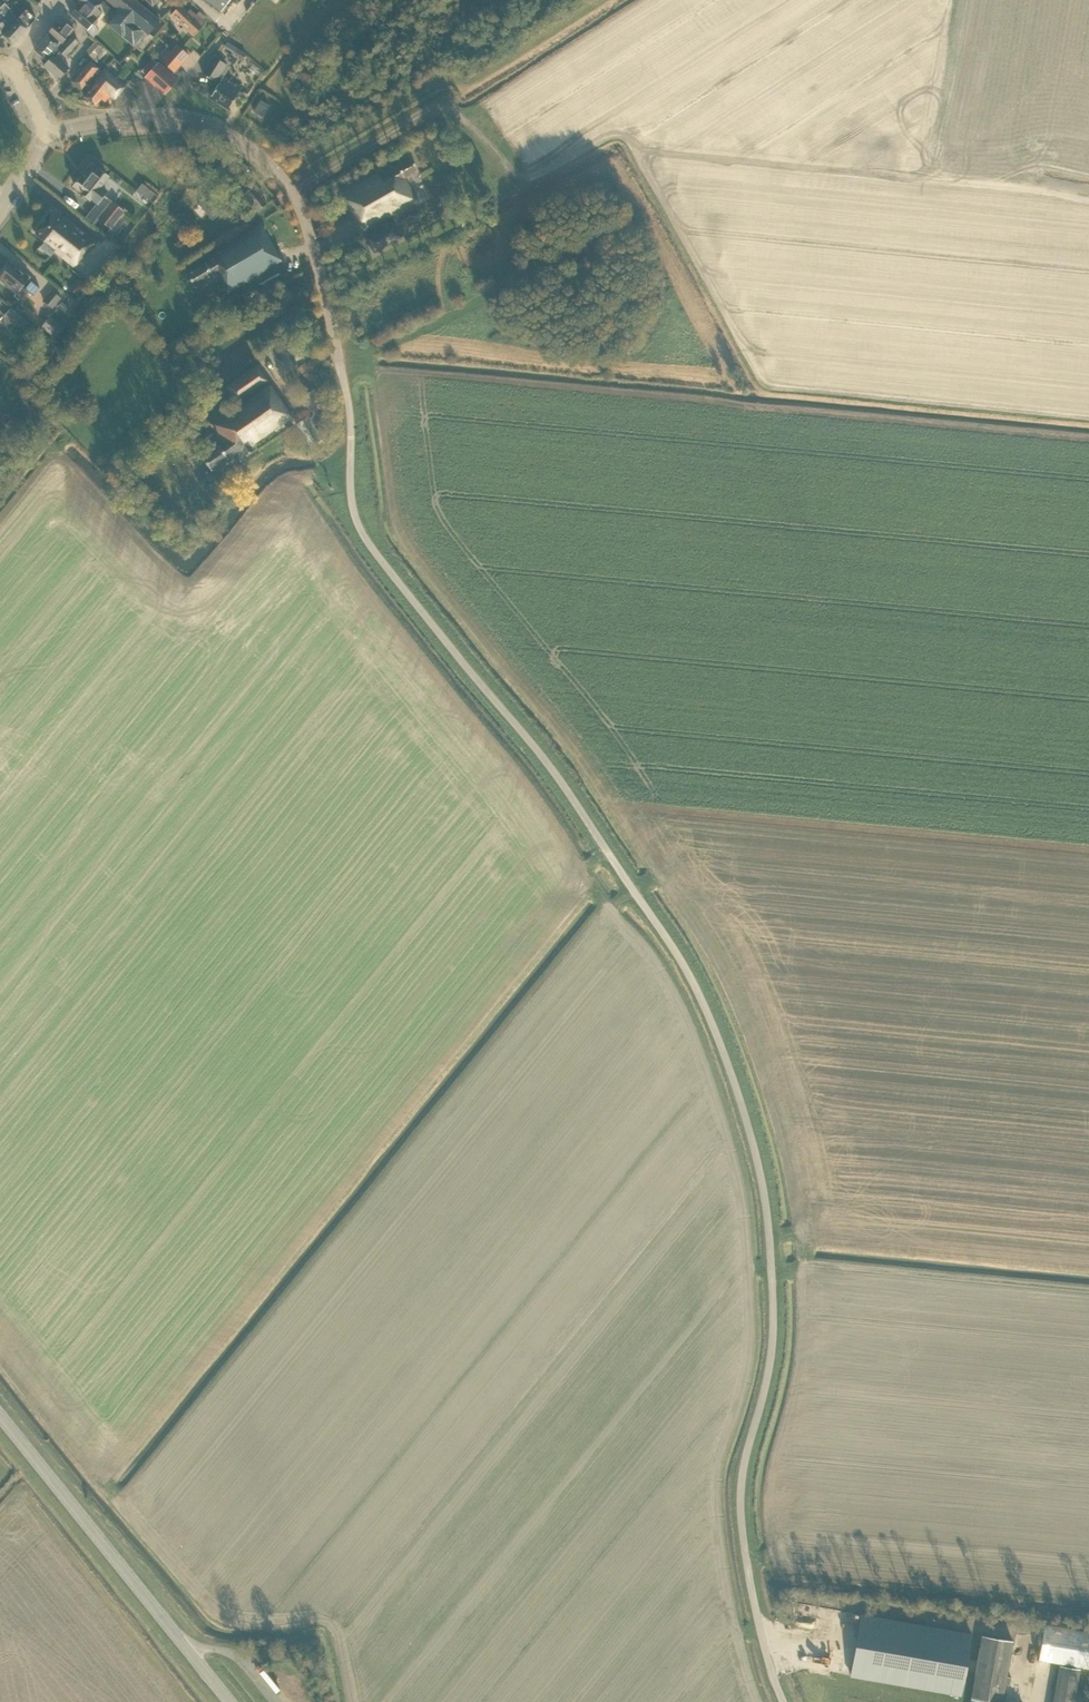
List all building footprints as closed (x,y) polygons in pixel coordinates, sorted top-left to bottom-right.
[(81,3),(80,5),(71,15),(88,30),(93,25),(97,19),(96,19),(98,18),(102,13),(97,9),(102,4),(97,0),(79,0),(78,1),(81,3)] [(160,21),(135,0),(107,0),(118,9),(115,12),(117,14),(108,25),(134,45),(141,51),(152,37),(149,34),(160,21)] [(221,11),(230,0),(206,0),(221,11)] [(1,32),(17,17),(11,12),(12,11),(5,3),(0,8),(0,34),(1,32)] [(171,15),(191,33),(202,21),(189,10),(188,12),(180,5),(171,15)] [(3,35),(12,45),(36,19),(26,10),(18,19),(17,17),(1,32),(3,35)] [(48,32),(56,39),(62,44),(74,30),(65,23),(61,28),(55,24),(48,32)] [(35,51),(46,59),(52,52),(54,54),(62,44),(56,39),(55,40),(48,35),(35,51)] [(61,61),(79,42),(72,36),(59,51),(60,52),(55,58),(53,56),(44,66),(59,79),(69,68),(61,61)] [(243,58),(246,53),(227,41),(223,47),(243,58)] [(86,52),(93,59),(102,49),(95,42),(86,52)] [(172,52),(167,48),(158,58),(174,72),(189,56),(178,45),(172,52)] [(214,56),(203,73),(216,82),(217,81),(220,83),(212,96),(230,107),(242,88),(236,84),(235,86),(228,82),(230,80),(221,74),(227,64),(214,56)] [(73,82),(81,89),(99,68),(91,61),(73,82)] [(145,77),(165,95),(178,80),(158,62),(145,77)] [(114,100),(125,85),(105,68),(94,81),(96,82),(84,97),(95,106),(101,99),(105,102),(110,96),(114,100)] [(254,111),(262,117),(269,106),(261,100),(254,111)] [(392,215),(418,201),(404,177),(418,170),(411,158),(380,176),(378,172),(341,193),(374,252),(404,236),(392,215)] [(218,164),(209,172),(224,188),(232,180),(218,164)] [(100,186),(108,177),(100,170),(99,171),(91,165),(81,178),(77,178),(74,182),(74,186),(90,199),(91,198),(98,203),(107,191),(100,186)] [(143,183),(137,190),(153,203),(159,196),(143,183)] [(241,197),(253,212),(265,203),(259,195),(262,193),(253,183),(239,194),(236,190),(230,195),(236,201),(241,197)] [(99,220),(112,230),(126,212),(112,201),(99,220)] [(43,242),(75,267),(95,242),(63,217),(62,218),(52,210),(34,232),(44,240),(43,242)] [(215,275),(226,293),(280,261),(275,252),(277,251),(260,224),(216,250),(218,255),(186,274),(195,287),(215,275)] [(34,296),(40,289),(28,279),(30,277),(25,272),(23,273),(11,263),(0,277),(0,278),(17,293),(22,287),(34,296)] [(61,298),(51,290),(42,300),(53,309),(61,298)] [(21,313),(25,307),(19,303),(15,309),(21,313)] [(6,314),(24,328),(28,322),(11,308),(6,314)] [(41,327),(54,337),(63,326),(51,316),(41,327)] [(250,447),(291,419),(255,367),(226,386),(238,404),(208,424),(222,443),(201,457),(210,470),(240,450),(244,457),(252,451),(250,447)] [(311,445),(322,438),(314,425),(319,420),(321,417),(321,415),(321,411),(321,408),(319,406),(325,402),(315,388),(303,396),(312,410),(313,410),(314,412),(314,413),(313,415),(312,416),(310,418),(308,416),(297,423),(311,445)] [(205,442),(214,436),(210,430),(201,435),(205,442)] [(976,1672),(971,1701),(1002,1701),(1013,1641),(982,1635),(978,1660),(967,1658),(972,1633),(862,1614),(851,1676),(961,1695),(965,1670),(976,1672)] [(1088,1668),(1088,1632),(1045,1624),(1038,1659),(1088,1668)] [(1053,1701),(1073,1701),(1079,1669),(1060,1665),(1053,1701)]
